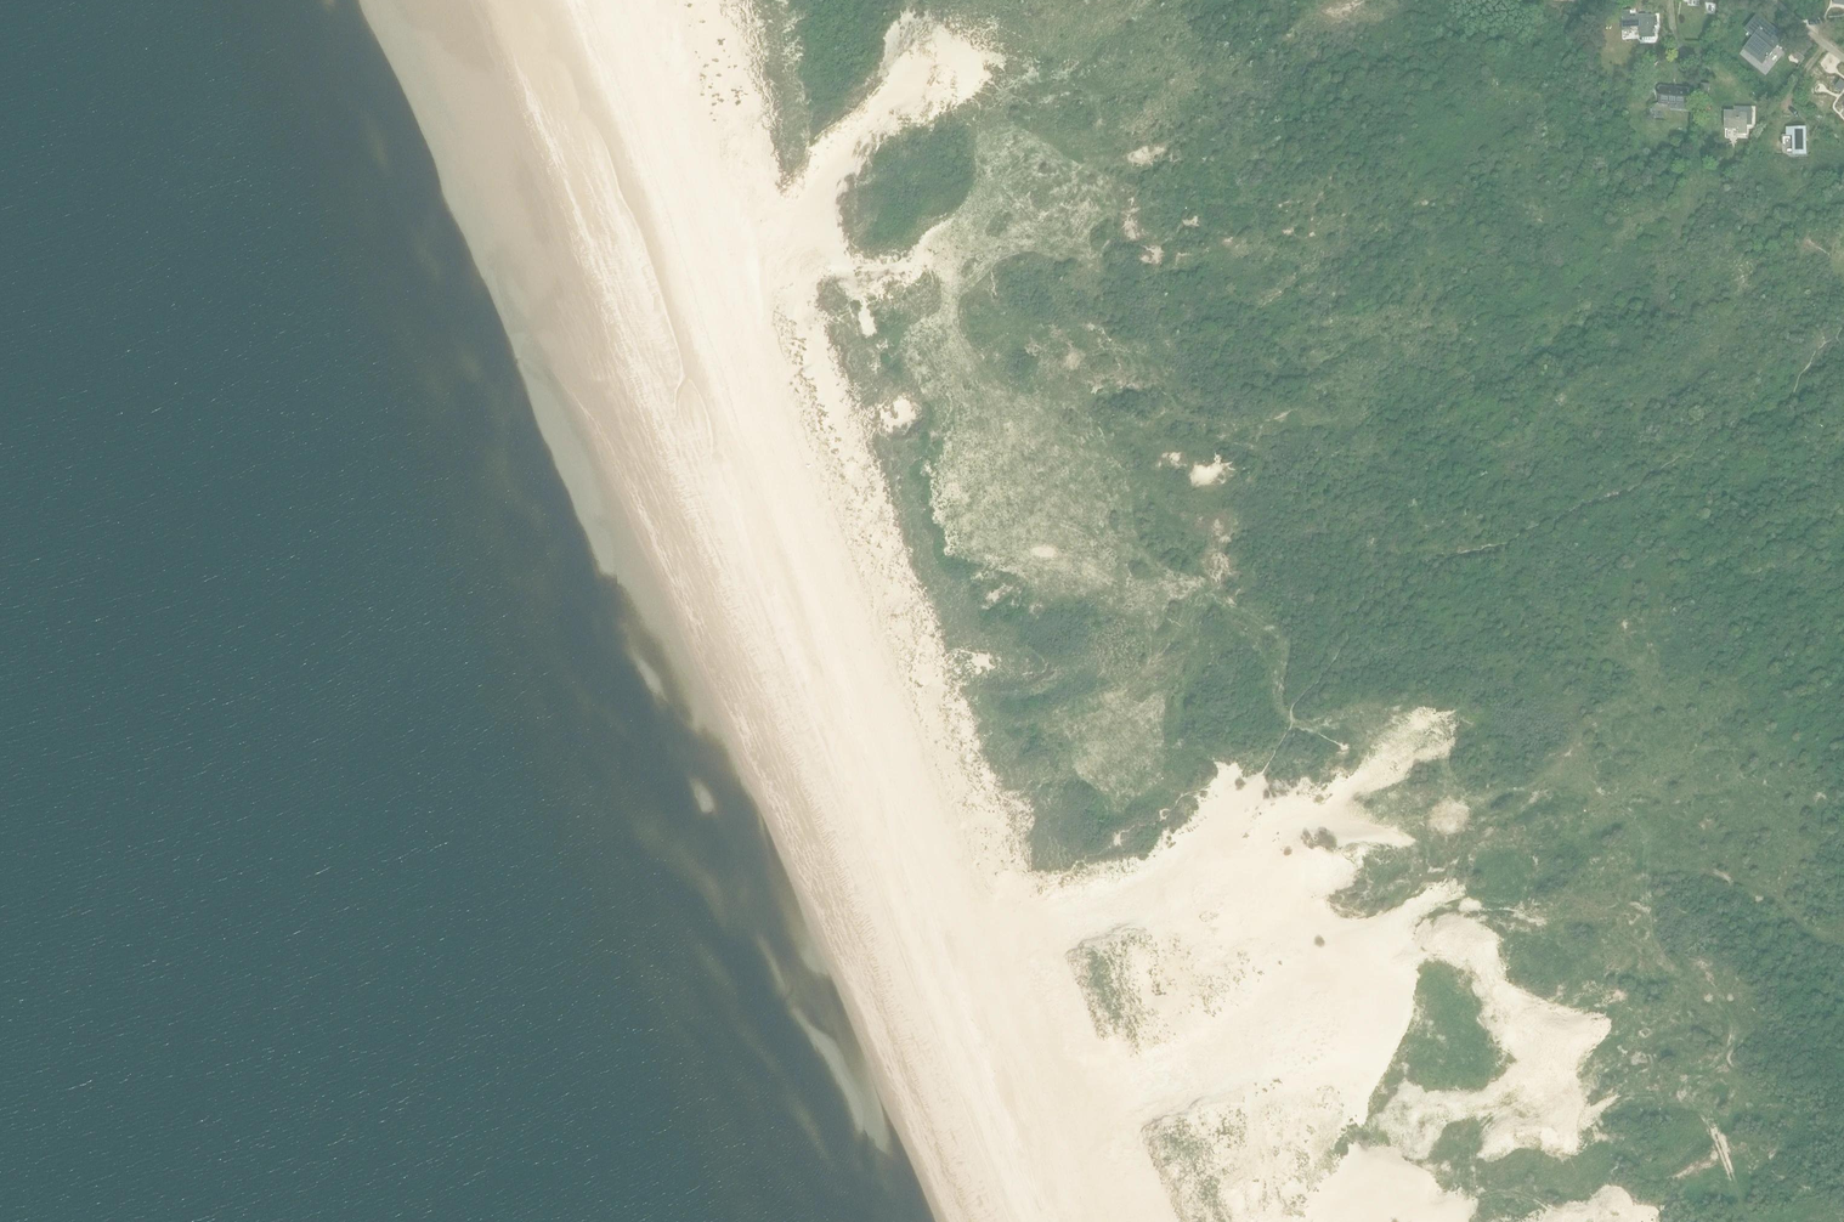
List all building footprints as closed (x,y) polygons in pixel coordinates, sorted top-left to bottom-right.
[(1655,37),(1655,32),(1656,32),(1656,29),(1655,29),(1655,26),(1657,25),(1657,16),(1630,17),(1630,10),(1621,10),(1622,30),(1631,30),(1631,27),(1640,26),(1641,38),(1643,37),(1643,40),(1654,39),(1653,37),(1655,37)] [(1752,54),(1762,63),(1784,36),(1758,15),(1746,29),(1762,42),(1752,54)] [(1642,81),(1650,88),(1655,83),(1647,76),(1642,81)] [(1835,87),(1841,91),(1843,88),(1843,82),(1841,80),(1835,87)] [(1700,92),(1709,93),(1710,84),(1701,83),(1700,92)] [(1661,87),(1660,103),(1677,105),(1676,110),(1691,111),(1692,99),(1686,98),(1687,90),(1661,87)] [(1736,112),(1725,112),(1725,127),(1739,128),(1739,133),(1746,133),(1746,125),(1752,125),(1752,109),(1736,108),(1736,112)] [(1786,127),(1787,135),(1793,135),(1793,153),(1806,153),(1806,127),(1793,127),(1786,127)]
